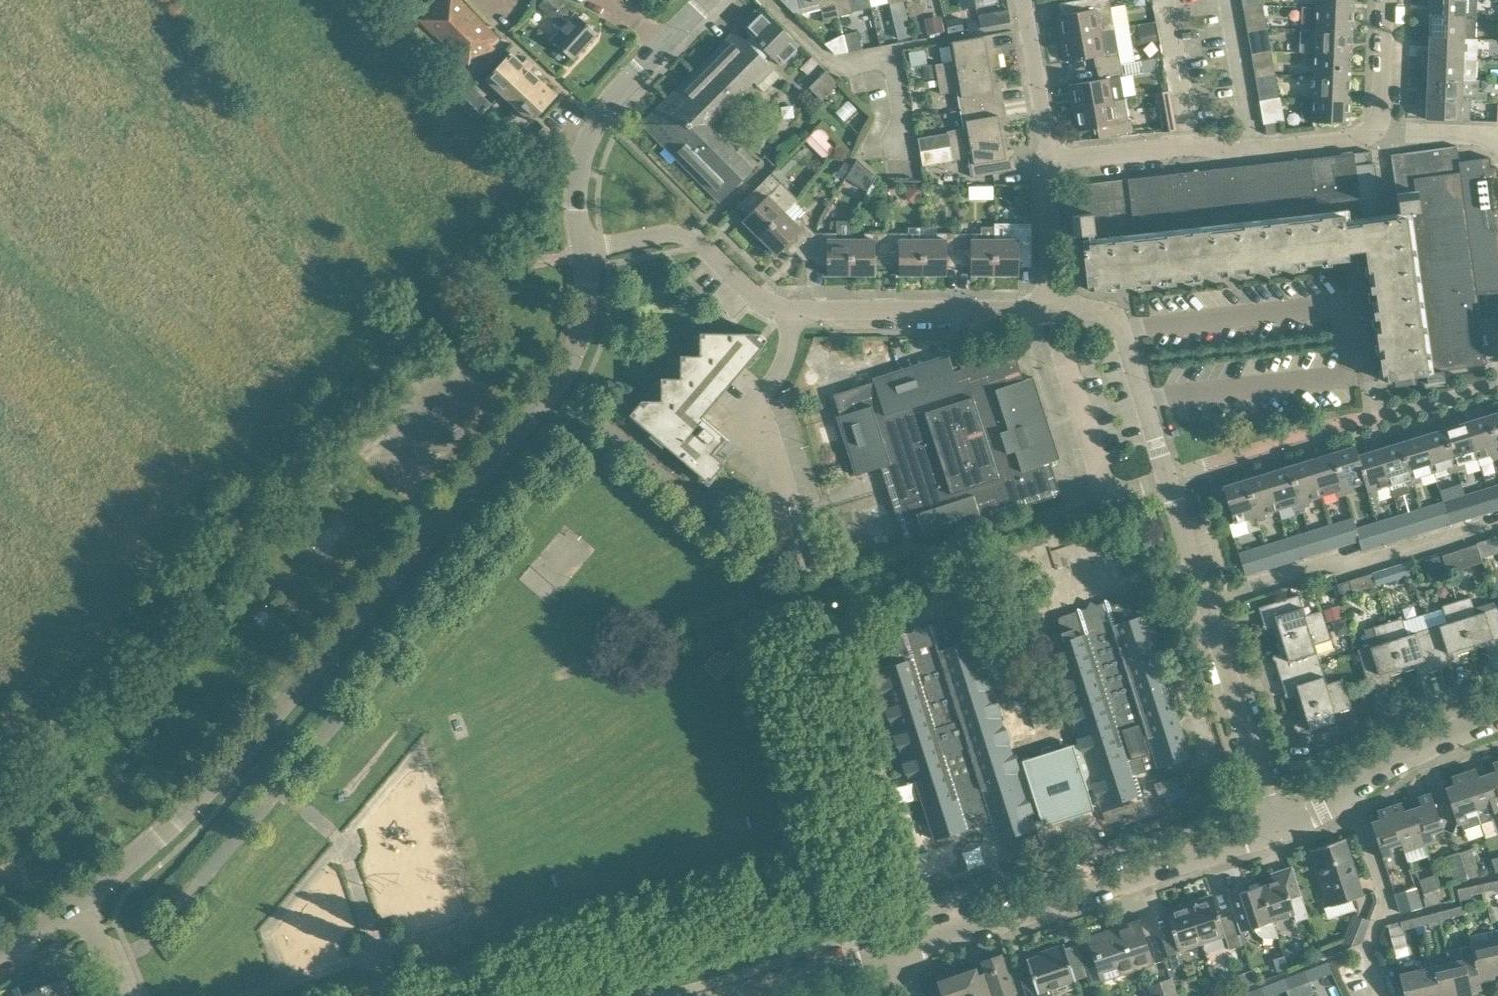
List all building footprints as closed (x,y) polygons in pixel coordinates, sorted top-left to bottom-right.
[(471,71),(495,48),(483,35),(488,30),(459,0),(444,0),(442,3),(439,0),(419,19),(434,35),(442,27),(462,47),(454,54),(471,71)] [(597,32),(562,0),(543,0),(540,3),(551,13),(563,24),(551,39),(573,59),(597,32)] [(786,5),(796,15),(801,13),(801,8),(820,3),(824,20),(839,16),(835,0),(781,0),(786,5)] [(839,16),(853,13),(853,11),(871,7),(870,0),(835,0),(839,16)] [(1062,38),(1115,29),(1110,0),(1085,0),(1087,10),(1058,15),(1062,38)] [(1317,7),(1353,8),(1353,0),(1318,0),(1317,7)] [(1479,0),(1431,0),(1431,10),(1421,9),(1421,16),(1476,18),(1479,18),(1479,0)] [(1267,27),(1263,5),(1243,8),(1247,31),(1267,27)] [(741,25),(751,36),(747,41),(763,57),(768,52),(780,65),(800,45),(760,6),(741,25)] [(1301,6),(1300,29),(1352,31),(1353,8),(1317,7),(1301,6)] [(925,19),(927,33),(944,31),(941,16),(925,19)] [(1476,18),(1421,16),(1421,23),(1430,23),(1430,37),(1463,38),(1475,38),(1476,18)] [(949,33),(963,30),(961,18),(946,21),(949,33)] [(910,24),(897,27),(900,39),(913,36),(910,24)] [(1138,27),(1140,44),(1158,42),(1155,24),(1138,27)] [(1271,51),(1267,27),(1247,31),(1251,54),(1271,51)] [(1115,29),(1062,38),(1066,61),(1095,56),(1097,68),(1121,63),(1115,29)] [(1300,29),(1300,30),(1300,52),(1316,53),(1316,52),(1351,54),(1352,31),(1300,29)] [(682,157),(687,162),(702,177),(699,181),(720,202),(753,168),(717,132),(717,115),(769,63),(763,57),(747,41),(736,30),(715,51),(718,54),(682,91),(678,88),(642,124),(678,160),(682,157)] [(857,31),(843,35),(847,52),(861,49),(857,31)] [(936,79),(994,69),(999,68),(996,55),(992,34),(948,42),(951,62),(934,65),(936,79)] [(839,53),(847,52),(843,35),(835,37),(824,43),(836,54),(839,53)] [(1420,50),(1419,57),(1462,58),(1463,38),(1430,37),(1429,50),(1420,50)] [(557,47),(552,52),(560,59),(564,53),(557,47)] [(1275,74),(1271,51),(1251,54),(1256,77),(1275,74)] [(486,79),(502,93),(530,62),(526,59),(522,63),(511,52),(486,79)] [(1316,53),(1315,75),(1350,77),(1351,54),(1316,52),(1316,53)] [(800,68),(807,75),(819,63),(811,56),(800,68)] [(1476,59),(1462,58),(1419,57),(1419,64),(1429,64),(1428,77),(1475,79),(1476,59)] [(533,65),(530,62),(502,93),(517,107),(541,81),(529,70),(533,65)] [(1070,84),(1074,107),(1124,99),(1121,76),(1123,75),(1121,63),(1097,68),(1099,79),(1070,84)] [(921,66),(924,79),(934,77),(932,64),(921,66)] [(994,69),(936,79),(939,95),(957,92),(960,110),(1004,102),(1000,82),(996,82),(994,69)] [(814,93),(822,100),(839,83),(826,70),(809,87),(814,93)] [(1279,97),(1275,74),(1256,77),(1260,100),(1279,97)] [(1315,75),(1314,98),(1349,99),(1350,77),(1315,75)] [(1418,91),(1418,97),(1461,99),(1471,100),(1486,100),(1486,92),(1478,92),(1478,80),(1475,80),(1475,79),(1428,77),(1427,91),(1418,91)] [(557,95),(541,81),(517,107),(532,121),(557,95)] [(464,97),(481,114),(491,105),(474,87),(464,97)] [(1155,93),(1162,132),(1175,130),(1168,91),(1155,93)] [(1279,97),(1260,100),(1264,124),(1284,120),(1282,112),(1279,97)] [(1418,97),(1417,104),(1427,105),(1426,119),(1460,120),(1470,121),(1471,100),(1461,99),(1418,97)] [(1305,101),(1303,103),(1303,116),(1306,120),(1313,121),(1313,122),(1344,123),(1344,116),(1348,116),(1349,99),(1314,98),(1314,101),(1305,101)] [(1124,99),(1074,107),(1078,131),(1097,127),(1099,139),(1109,137),(1134,133),(1132,120),(1128,120),(1124,99)] [(963,127),(945,130),(946,133),(948,146),(1005,136),(1003,123),(1008,122),(1004,102),(960,110),(963,127)] [(1266,135),(1278,133),(1276,122),(1264,124),(1266,135)] [(835,144),(816,126),(804,138),(824,156),(835,144)] [(551,134),(544,127),(538,133),(546,140),(551,134)] [(921,150),(921,151),(923,165),(951,160),(968,157),(971,177),(996,173),(1016,169),(1012,148),(1008,149),(1005,136),(948,146),(921,150)] [(1072,215),(1074,235),(1083,234),(1084,244),(1083,244),(1084,258),(1086,279),(1088,289),(1092,289),(1113,286),(1117,286),(1131,284),(1138,283),(1143,283),(1164,280),(1169,280),(1190,277),(1194,277),(1216,274),(1220,274),(1242,271),(1246,271),(1267,269),(1272,268),(1293,266),(1298,265),(1319,263),(1324,262),(1342,260),(1344,260),(1348,259),(1366,257),(1368,273),(1369,277),(1372,299),(1372,303),(1375,325),(1376,329),(1379,350),(1379,355),(1382,375),(1382,379),(1393,378),(1399,377),(1421,374),(1426,374),(1427,383),(1445,381),(1443,370),(1487,364),(1481,319),(1479,305),(1497,303),(1497,173),(1497,166),(1491,167),(1490,157),(1459,161),(1457,145),(1405,152),(1391,154),(1399,212),(1399,214),(1373,218),(1378,211),(1371,151),(1354,153),(1077,184),(1080,214),(1072,215)] [(852,167),(845,179),(867,191),(876,177),(857,160),(852,167)] [(837,175),(845,179),(852,167),(844,162),(837,175)] [(759,237),(785,211),(797,199),(771,173),(744,201),(753,210),(742,220),(759,237)] [(903,193),(913,203),(922,195),(912,185),(903,193)] [(992,186),(981,186),(981,199),(993,199),(992,186)] [(785,211),(759,237),(777,254),(787,244),(803,260),(815,232),(799,217),(794,221),(785,211)] [(995,226),(995,239),(995,275),(1019,275),(1019,261),(1031,261),(1031,233),(1031,223),(995,223),(995,226)] [(815,232),(803,260),(827,260),(827,275),(851,275),(851,239),(837,239),(837,232),(815,232)] [(851,239),(851,275),(875,275),(875,260),(887,260),(887,232),(865,232),(864,239),(851,239)] [(908,233),(887,232),(887,260),(899,260),(899,275),(923,275),(923,239),(908,239),(908,233)] [(936,239),(923,239),(923,275),(947,275),(947,261),(959,261),(959,233),(936,232),(936,239)] [(981,233),(959,233),(959,261),(971,261),(971,275),(995,275),(995,239),(994,239),(981,239),(981,233)] [(661,377),(661,399),(642,399),(630,414),(709,481),(725,463),(712,452),(723,439),(727,442),(729,440),(702,416),(765,343),(758,337),(762,332),(700,331),(700,354),(681,354),(680,377),(661,377)] [(904,539),(905,540),(923,534),(924,538),(981,519),(980,515),(989,513),(990,517),(1061,494),(1017,357),(1018,357),(1018,356),(999,362),(997,358),(999,358),(999,356),(981,362),(980,358),(981,358),(981,357),(960,363),(962,369),(954,372),(948,353),(873,378),(874,381),(834,394),(840,415),(836,416),(855,475),(889,464),(896,486),(892,488),(908,538),(904,539)] [(1488,415),(1497,447),(1497,412),(1488,415)] [(1466,421),(1478,458),(1491,454),(1492,459),(1497,457),(1497,447),(1488,415),(1466,421)] [(1466,421),(1445,428),(1457,470),(1465,467),(1464,462),(1478,458),(1466,421)] [(1445,428),(1423,435),(1434,472),(1447,467),(1449,472),(1457,470),(1445,428)] [(1423,435),(1401,442),(1414,483),(1421,481),(1420,476),(1434,472),(1423,435)] [(1401,442),(1379,448),(1394,496),(1408,492),(1406,485),(1414,483),(1401,442)] [(1355,445),(1333,452),(1345,494),(1353,491),(1352,486),(1365,482),(1366,482),(1357,455),(1358,455),(1355,445)] [(1379,448),(1358,455),(1357,455),(1366,482),(1365,482),(1369,497),(1378,494),(1376,489),(1390,485),(1394,496),(1379,448)] [(1333,452),(1311,459),(1322,496),(1336,491),(1337,496),(1345,494),(1333,452)] [(1311,459),(1289,466),(1302,507),(1310,505),(1308,500),(1322,496),(1311,459)] [(1289,466),(1267,472),(1279,509),(1292,505),(1294,510),(1302,507),(1289,466)] [(1267,472),(1245,479),(1258,521),(1266,518),(1265,513),(1279,509),(1267,472)] [(1223,486),(1234,523),(1246,519),(1250,531),(1260,528),(1258,521),(1245,479),(1223,486)] [(1497,485),(1487,488),(1494,510),(1497,509),(1497,486),(1497,485)] [(1487,488),(1476,491),(1483,513),(1494,510),(1487,488)] [(1465,495),(1443,501),(1450,523),(1472,517),(1465,495)] [(1443,501),(1421,508),(1428,530),(1450,523),(1443,501)] [(1411,511),(1400,515),(1406,537),(1417,533),(1411,511)] [(1400,515),(1389,518),(1395,540),(1406,537),(1400,515)] [(1342,521),(1331,524),(1338,546),(1348,543),(1342,521)] [(1378,521),(1367,525),(1373,547),(1384,544),(1378,521)] [(1331,524),(1320,528),(1327,550),(1338,546),(1331,524)] [(987,551),(987,554),(989,561),(1048,542),(1046,535),(1046,534),(1045,533),(1044,533),(1043,532),(1042,532),(1041,532),(990,548),(989,548),(988,549),(987,551)] [(1298,534),(1287,538),(1294,560),(1305,557),(1298,534)] [(1287,538),(1276,541),(1283,563),(1294,560),(1287,538)] [(1485,542),(1477,544),(1482,560),(1490,557),(1485,542)] [(1257,571),(1250,549),(1239,553),(1246,575),(1257,571)] [(1460,550),(1443,556),(1449,574),(1466,568),(1460,550)] [(1381,570),(1372,573),(1376,585),(1410,574),(1406,562),(1381,570)] [(1372,573),(1337,583),(1341,596),(1376,585),(1372,573)] [(843,597),(839,604),(850,610),(856,598),(849,594),(848,594),(846,595),(845,595),(844,596),(843,597)] [(1273,627),(1277,639),(1326,624),(1322,609),(1305,615),(1299,594),(1258,607),(1265,629),(1273,627)] [(890,665),(875,670),(910,781),(918,778),(937,838),(962,831),(961,830),(989,821),(995,841),(1003,838),(1004,838),(1036,828),(1030,809),(1038,806),(1044,826),(1093,810),(1087,791),(1095,788),(1101,807),(1133,797),(1133,796),(1142,793),(1135,774),(1163,765),(1163,766),(1187,758),(1168,698),(1176,696),(1149,612),(1134,617),(1128,599),(1128,598),(1127,597),(1126,597),(1126,596),(1125,596),(1124,596),(1123,596),(1122,596),(1108,601),(1105,599),(1104,602),(1080,609),(1078,608),(1076,611),(1061,616),(1060,616),(1060,617),(1059,618),(1059,619),(1058,620),(1058,621),(1059,621),(1062,631),(1048,636),(1047,635),(1047,634),(1046,634),(1045,634),(1044,634),(1043,634),(1042,634),(1042,635),(1041,635),(1041,636),(1041,637),(1041,638),(1043,645),(1049,643),(1075,726),(1082,748),(1056,756),(1053,746),(1040,750),(1043,761),(1017,769),(975,638),(960,643),(953,622),(953,621),(952,621),(952,620),(951,620),(950,620),(949,619),(948,620),(933,624),(930,623),(929,626),(906,633),(903,631),(902,634),(887,639),(886,639),(886,640),(885,640),(885,641),(884,641),(884,642),(884,643),(884,644),(890,665)] [(1456,600),(1472,650),(1484,646),(1487,653),(1497,650),(1497,613),(1496,606),(1475,612),(1470,596),(1456,600)] [(1447,622),(1427,628),(1440,668),(1461,662),(1459,654),(1472,650),(1456,600),(1441,605),(1447,622)] [(1339,605),(1323,610),(1327,622),(1343,617),(1339,605)] [(257,621),(262,623),(266,621),(268,616),(266,612),(262,610),(257,612),(256,616),(257,621)] [(1402,617),(1388,622),(1403,671),(1415,667),(1418,675),(1440,668),(1427,628),(1407,634),(1402,617)] [(1332,625),(1336,636),(1349,632),(1346,621),(1332,625)] [(1357,649),(1364,671),(1370,690),(1392,683),(1390,675),(1403,671),(1388,622),(1364,629),(1369,646),(1357,649)] [(1326,624),(1277,639),(1281,652),(1273,655),(1280,676),(1321,664),(1317,652),(1333,647),(1330,639),(1331,639),(1326,624)] [(1321,664),(1280,676),(1287,698),(1294,695),(1298,708),(1348,693),(1343,678),(1327,683),(1321,664)] [(1348,693),(1298,708),(1302,721),(1295,723),(1302,746),(1342,733),(1336,712),(1352,707),(1348,693)] [(1488,773),(1497,802),(1497,765),(1493,767),(1495,771),(1488,773)] [(1465,772),(1476,806),(1481,822),(1492,818),(1490,813),(1497,810),(1497,802),(1488,773),(1478,777),(1477,772),(1471,774),(1470,770),(1465,772)] [(1445,788),(1452,807),(1457,824),(1461,822),(1463,828),(1481,822),(1476,806),(1465,772),(1457,774),(1458,779),(1453,780),(1454,785),(1445,788)] [(1421,805),(1414,807),(1426,843),(1435,840),(1432,832),(1443,828),(1430,792),(1418,797),(1421,805)] [(1103,812),(1105,819),(1105,820),(1106,821),(1107,822),(1108,822),(1110,822),(1135,814),(1136,813),(1136,812),(1137,812),(1137,811),(1137,810),(1137,808),(1135,802),(1103,812)] [(1401,802),(1390,806),(1402,842),(1405,850),(1426,843),(1414,807),(1404,810),(1401,802)] [(1380,819),(1371,822),(1383,858),(1394,854),(1391,846),(1402,842),(1390,806),(1382,809),(1384,813),(1378,814),(1380,819)] [(1037,836),(1006,846),(1008,854),(1009,854),(1009,855),(1010,856),(1011,856),(1012,856),(1013,856),(1037,848),(1038,848),(1039,847),(1040,846),(1040,845),(1040,844),(1040,843),(1037,836)] [(1331,906),(1363,895),(1344,838),(1312,849),(1331,906)] [(1470,849),(1459,853),(1468,879),(1479,876),(1470,849)] [(1468,879),(1459,853),(1447,857),(1455,882),(1468,879)] [(1273,882),(1262,885),(1274,920),(1294,914),(1296,921),(1308,917),(1292,865),(1270,872),(1273,882)] [(1440,893),(1434,874),(1419,879),(1424,897),(1423,897),(1426,906),(1442,902),(1440,893)] [(1482,884),(1484,891),(1497,888),(1497,880),(1482,884)] [(1484,891),(1482,884),(1457,889),(1459,899),(1471,897),(1470,894),(1484,891)] [(1231,903),(1237,922),(1240,931),(1254,927),(1256,932),(1259,935),(1263,938),(1272,938),(1278,936),(1273,921),(1274,920),(1262,885),(1240,892),(1242,900),(1231,903)] [(1415,887),(1395,894),(1401,913),(1421,906),(1415,887)] [(1212,896),(1189,903),(1202,942),(1225,935),(1229,949),(1241,946),(1231,915),(1220,918),(1212,896)] [(1166,911),(1172,930),(1173,934),(1162,937),(1172,968),(1184,964),(1179,950),(1202,942),(1189,903),(1166,911)] [(1461,905),(1436,912),(1438,919),(1463,913),(1461,905)] [(1436,912),(1412,918),(1414,926),(1438,919),(1436,912)] [(1341,950),(1354,945),(1361,942),(1370,920),(1355,914),(1345,939),(1341,949),(1341,950)] [(1412,918),(1388,924),(1394,949),(1407,946),(1403,929),(1414,926),(1412,918)] [(1140,919),(1086,937),(1096,966),(1087,968),(1092,984),(1101,981),(1154,964),(1140,919)] [(1470,946),(1472,956),(1473,956),(1478,981),(1479,981),(1495,978),(1494,973),(1497,972),(1497,955),(1495,940),(1470,946)] [(1018,972),(1026,995),(1051,995),(1054,995),(1051,988),(1076,980),(1064,944),(1046,950),(1046,953),(1026,959),(1029,968),(1018,972)] [(1448,962),(1456,995),(1468,995),(1473,995),(1472,990),(1481,988),(1479,981),(1478,981),(1473,956),(1472,956),(1470,946),(1460,948),(1462,959),(1449,962),(1448,962)] [(1001,954),(981,960),(986,972),(978,975),(975,968),(949,977),(947,972),(932,977),(938,995),(942,994),(943,995),(1015,995),(1001,954)] [(1284,955),(1273,958),(1278,972),(1288,969),(1284,955)] [(1082,959),(1070,963),(1075,979),(1076,979),(1084,976),(1087,975),(1082,959)] [(1327,962),(1305,970),(1309,981),(1332,973),(1327,962)] [(1424,968),(1430,995),(1456,995),(1448,962),(1424,968)] [(23,995),(67,995),(72,994),(68,983),(64,984),(58,968),(18,984),(23,995)] [(1399,973),(1404,995),(1430,995),(1424,968),(1399,973)] [(1305,970),(1282,979),(1286,990),(1309,981),(1305,970)] [(1243,987),(1255,983),(1251,971),(1238,976),(1243,987)] [(1148,984),(1152,995),(1178,995),(1172,977),(1148,984)] [(1259,988),(1263,995),(1271,995),(1286,990),(1282,979),(1259,988)] [(1239,995),(1263,995),(1259,988),(1239,995)]
